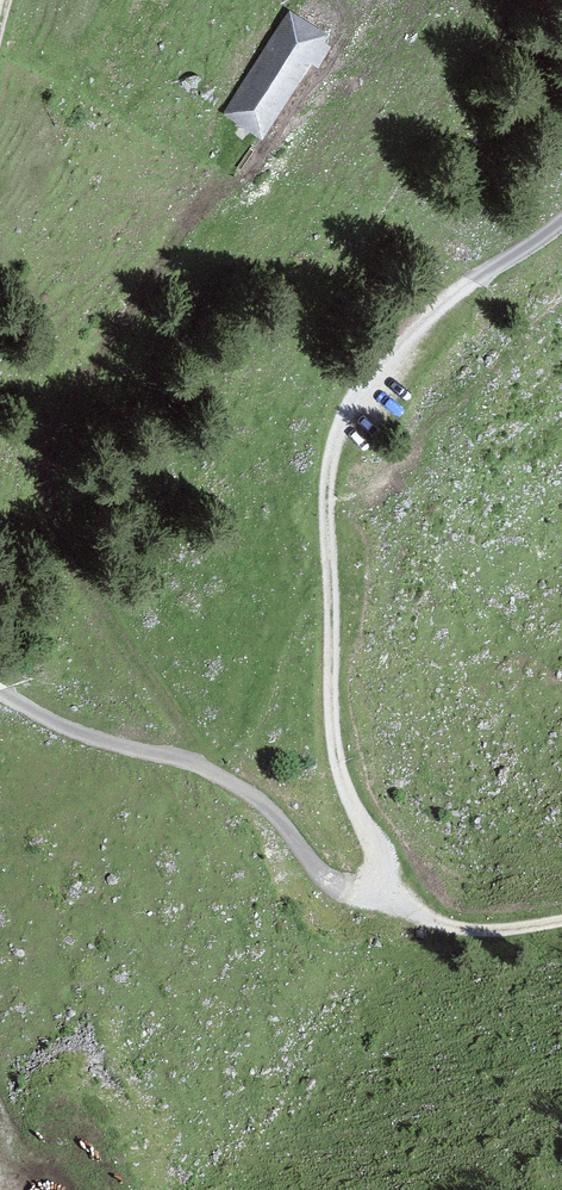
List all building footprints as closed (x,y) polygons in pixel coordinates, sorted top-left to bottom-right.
[(281,4),(220,98),(247,116),(308,22),(281,4)]
